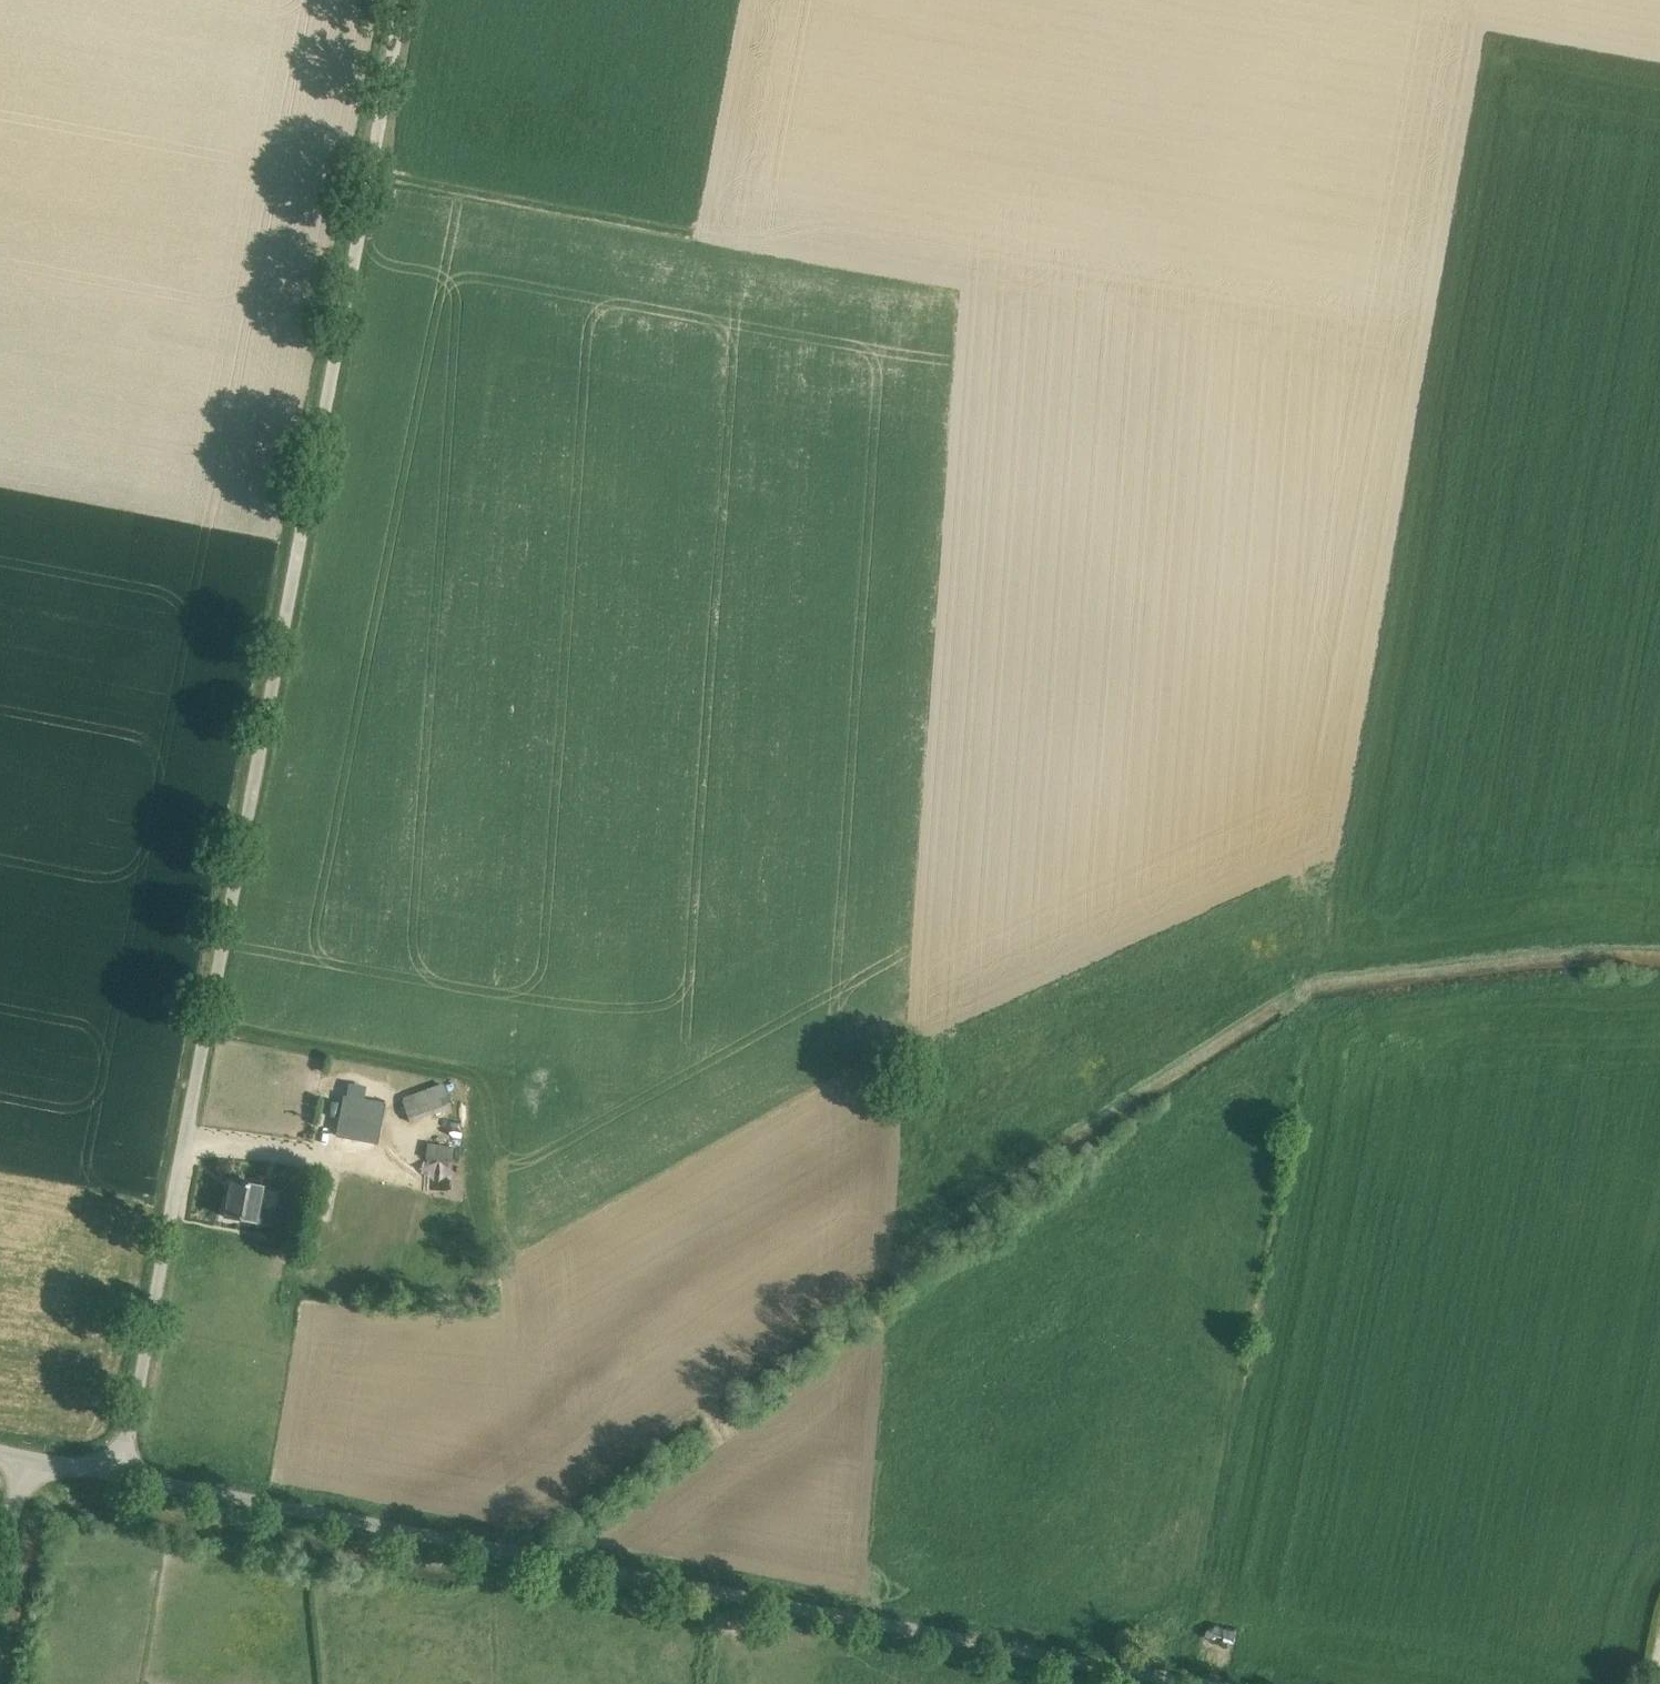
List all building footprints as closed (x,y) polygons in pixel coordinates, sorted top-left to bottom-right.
[(451,1107),(443,1082),(427,1088),(436,1113),(451,1107)] [(341,1112),(337,1134),(378,1142),(382,1120),(381,1120),(343,1113),(341,1112)] [(428,1142),(426,1158),(449,1161),(451,1145),(428,1142)] [(262,1186),(231,1180),(225,1216),(256,1222),(259,1207),(277,1211),(281,1190),(262,1187),(262,1186)]
